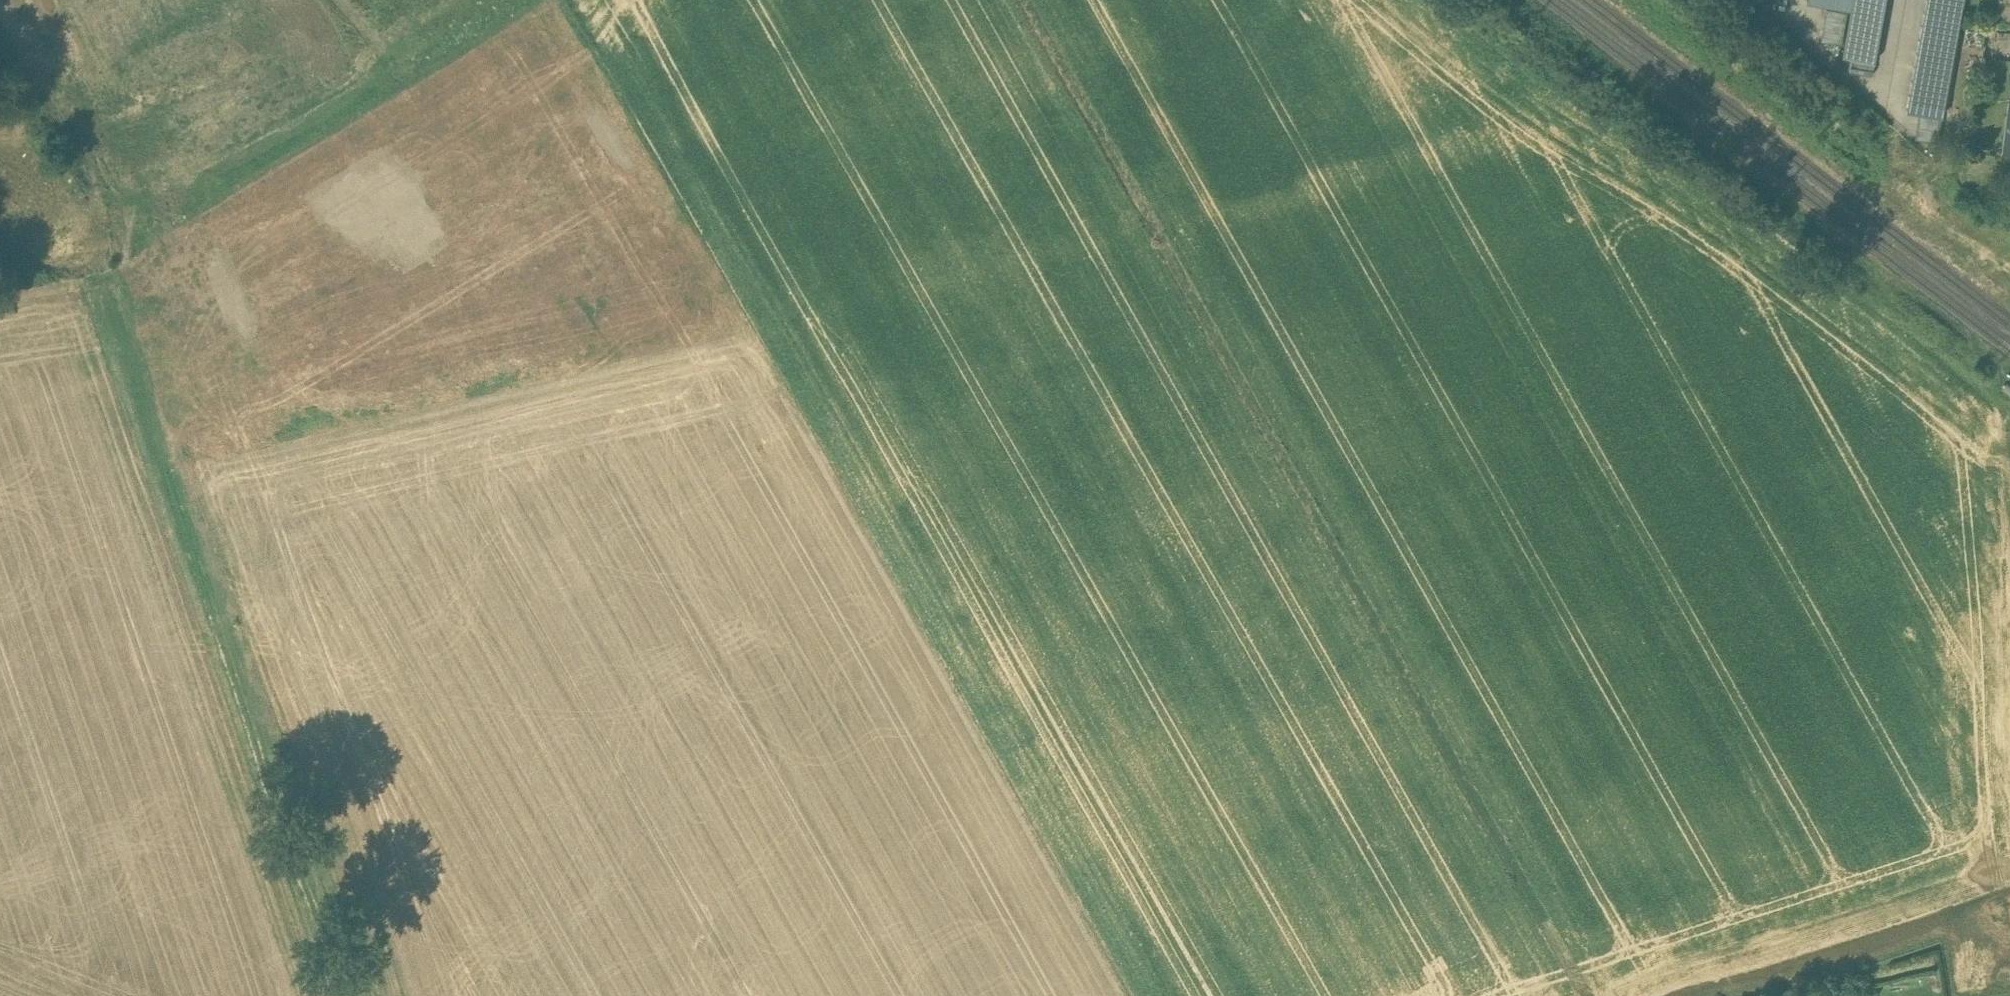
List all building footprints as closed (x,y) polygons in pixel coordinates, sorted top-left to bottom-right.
[(1874,71),(1876,59),(1855,56),(1853,68),(1874,71)] [(2006,101),(2000,156),(2009,157),(2009,102),(2006,101)] [(1921,113),(1920,135),(1940,136),(1941,114),(1921,113)]
